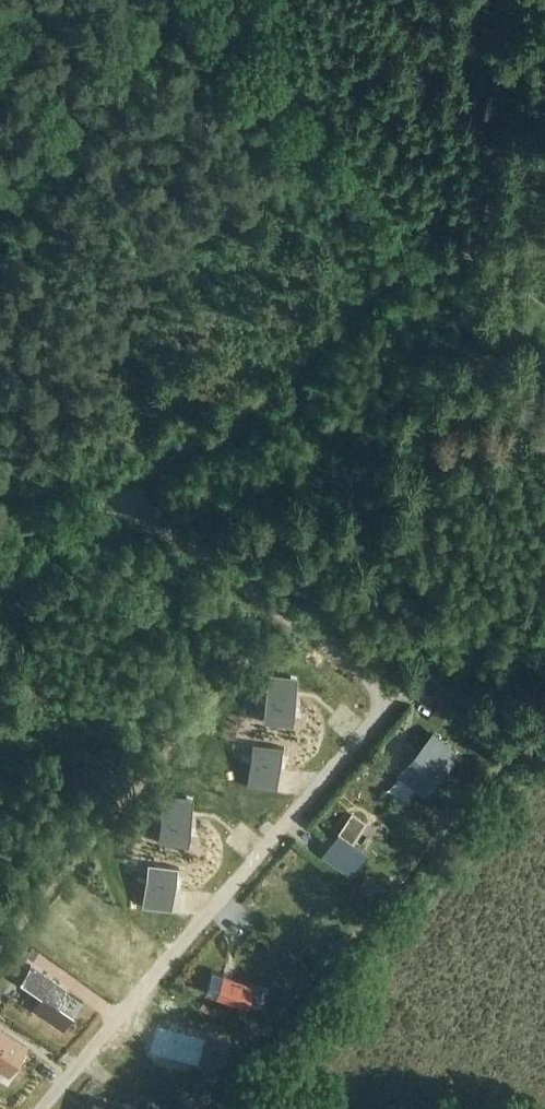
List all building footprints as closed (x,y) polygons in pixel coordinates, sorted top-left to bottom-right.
[(268,674),(262,718),(291,722),(297,678),(268,674)] [(444,700),(430,719),(439,725),(448,712),(453,706),(444,700)] [(425,789),(455,751),(435,735),(404,772),(425,789)] [(253,740),(247,785),(277,789),(283,744),(253,740)] [(166,791),(160,836),(189,840),(195,795),(166,791)] [(346,829),(327,855),(350,872),(369,846),(346,829)] [(151,858),(145,903),(174,907),(180,862),(151,858)] [(60,1030),(70,1016),(55,1006),(64,993),(28,969),(20,981),(19,983),(40,997),(31,1011),(60,1030)] [(254,985),(224,975),(216,998),(246,1008),(254,985)] [(10,1076),(28,1047),(0,1029),(0,1070),(10,1076)] [(145,1108),(148,1102),(137,1098),(134,1105),(145,1108)] [(91,1108),(119,1108),(94,1100),(91,1108)]
